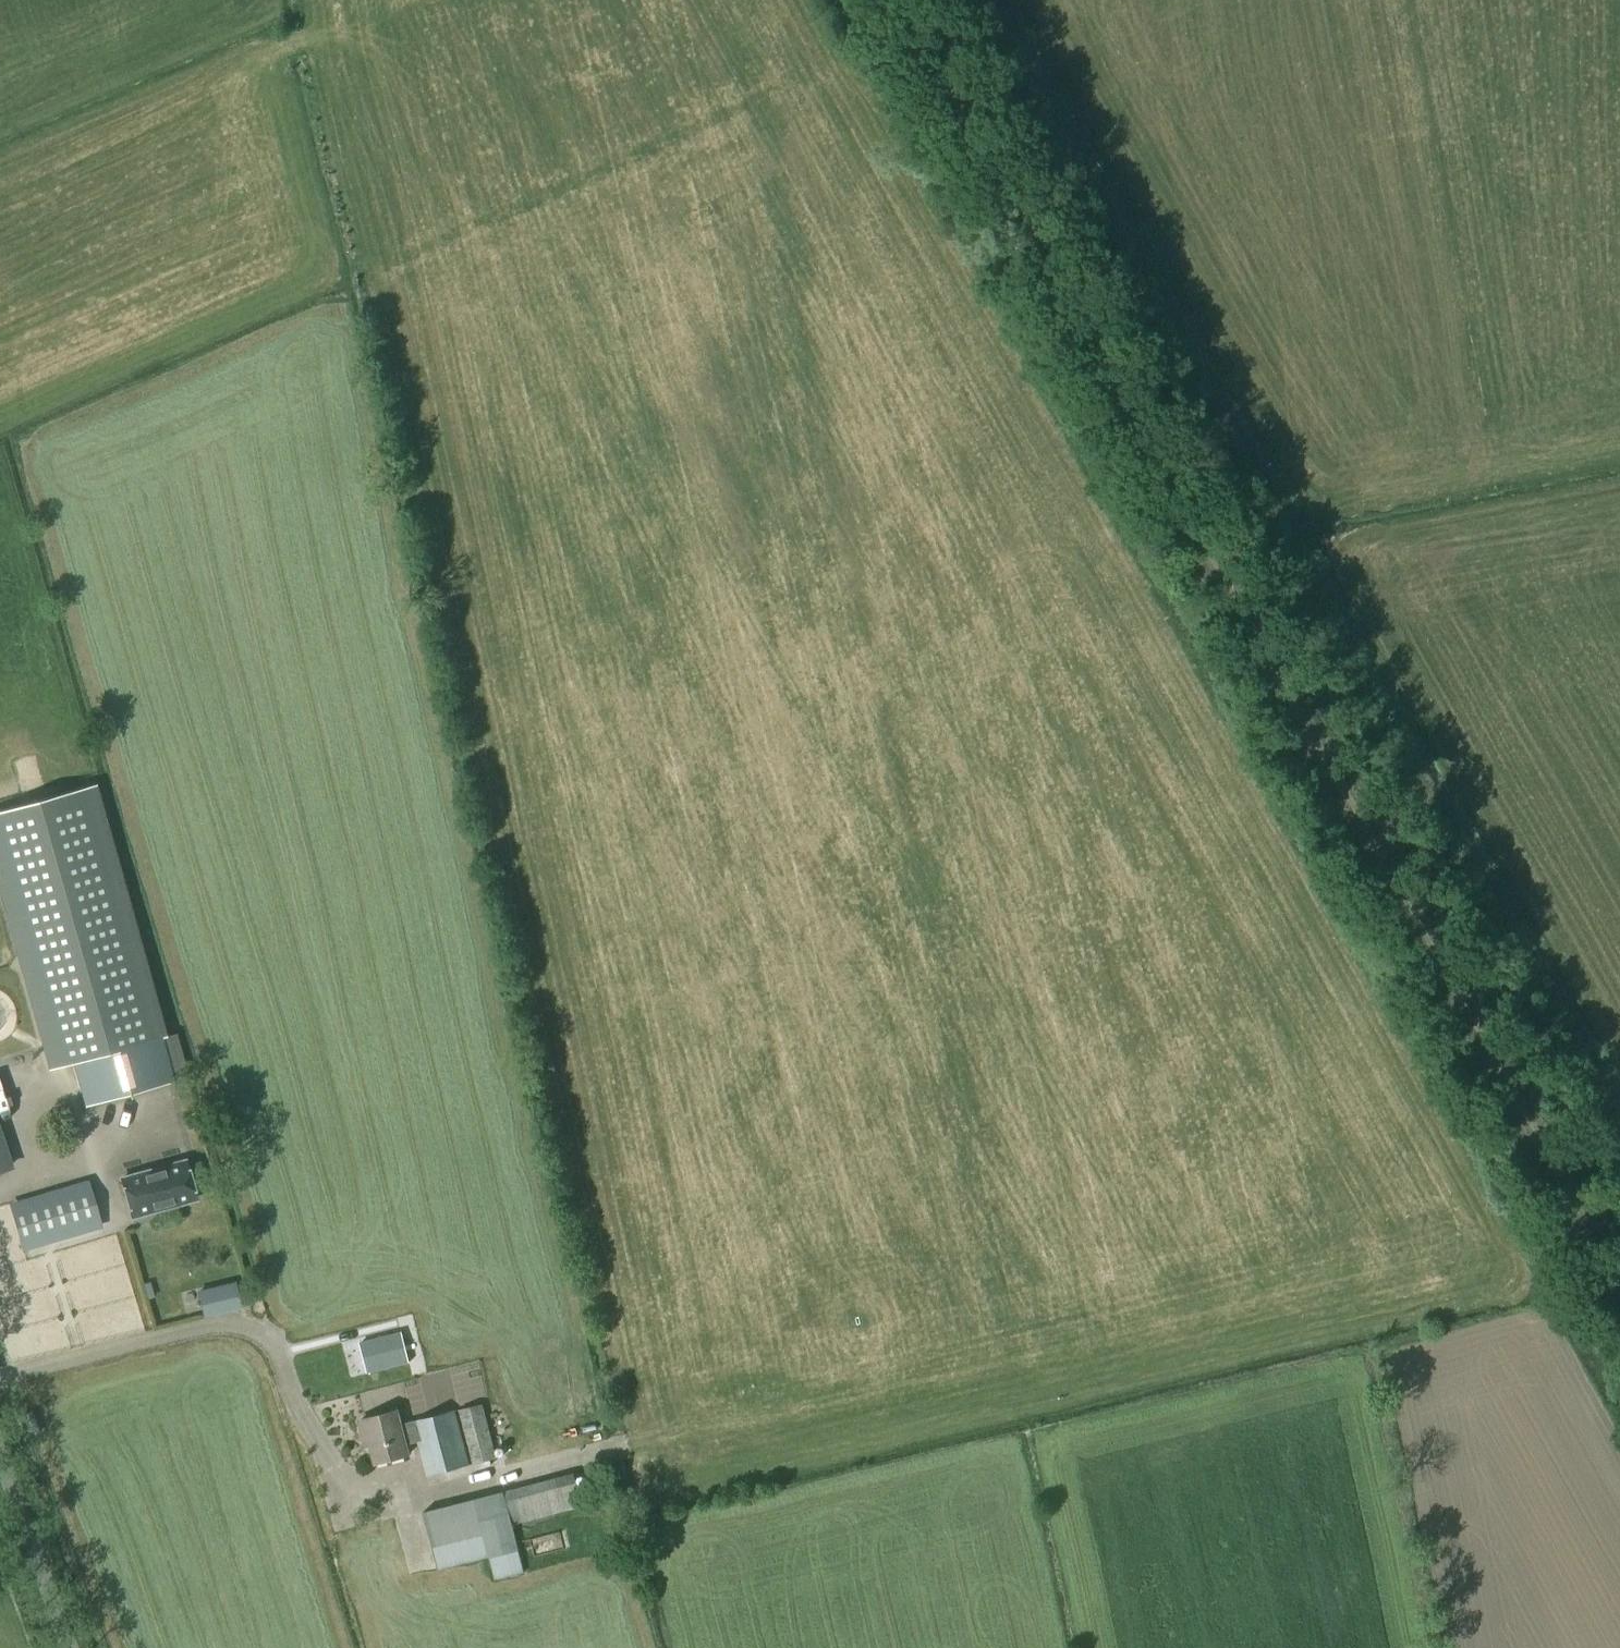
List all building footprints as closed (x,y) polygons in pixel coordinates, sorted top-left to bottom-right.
[(0,812),(0,875),(54,1068),(73,1063),(85,1106),(169,1082),(90,787),(0,812)] [(121,1180),(132,1218),(195,1200),(184,1162),(121,1180)] [(99,1222),(89,1188),(11,1210),(21,1245),(99,1222)] [(241,1311),(235,1285),(223,1288),(229,1314),(241,1311)] [(400,1334),(358,1345),(367,1376),(408,1366),(400,1334)] [(494,1459),(481,1405),(460,1410),(472,1464),(494,1459)] [(425,1477),(469,1466),(455,1413),(400,1426),(396,1412),(359,1421),(366,1450),(372,1448),(375,1464),(407,1456),(404,1445),(416,1442),(425,1477)] [(581,1508),(573,1475),(423,1513),(437,1570),(487,1558),(493,1581),(523,1573),(511,1525),(581,1508)]
